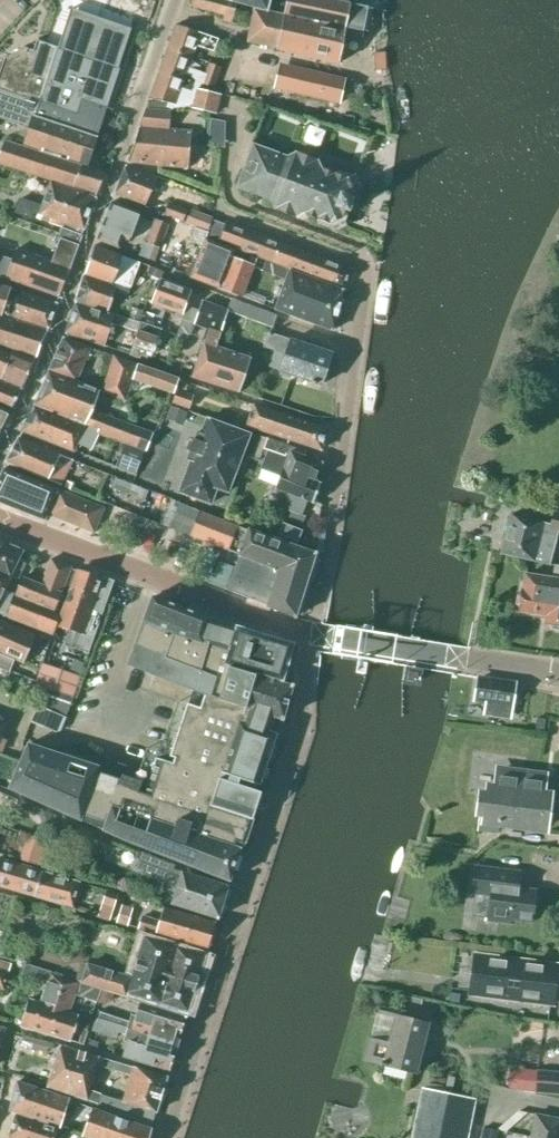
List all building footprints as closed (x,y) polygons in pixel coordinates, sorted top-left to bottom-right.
[(226,0),(193,0),(191,7),(224,16),(228,1),(226,0)] [(228,1),(267,11),(270,0),(226,0),(228,1)] [(351,4),(351,5),(328,0),(287,0),(284,15),(254,10),(248,42),(283,50),(283,51),(327,62),(327,59),(339,62),(346,27),(367,32),(372,8),(351,4)] [(72,8),(61,40),(37,52),(23,48),(4,60),(0,73),(0,118),(19,125),(19,128),(20,128),(22,123),(31,126),(30,128),(26,130),(24,134),(27,138),(25,145),(43,150),(43,148),(69,156),(68,159),(88,165),(97,138),(119,70),(117,69),(126,42),(131,28),(72,8)] [(211,38),(176,25),(167,49),(191,57),(196,44),(207,49),(211,38)] [(187,70),(191,57),(167,49),(159,72),(198,84),(201,75),(187,70)] [(214,89),(222,68),(211,63),(203,85),(214,89)] [(197,88),(198,84),(159,72),(149,99),(168,103),(166,108),(173,110),(173,108),(193,109),(196,97),(194,95),(197,88)] [(345,80),(319,74),(314,98),(340,104),(345,80)] [(323,119),(345,125),(349,107),(328,101),(323,119)] [(156,164),(188,168),(191,132),(169,130),(171,112),(146,110),(139,127),(127,162),(156,164)] [(295,141),(313,147),(319,130),(301,124),(295,141)] [(72,190),(82,167),(4,142),(0,153),(0,165),(51,183),(72,190)] [(345,211),(349,213),(354,200),(350,198),(353,191),(348,179),(323,170),(318,161),(295,153),(294,154),(288,157),(286,156),(288,152),(274,147),(272,151),(253,144),(237,187),(271,201),(274,209),(296,218),(297,217),(304,214),(331,224),(342,219),(345,211)] [(114,195),(144,206),(157,177),(126,166),(114,195)] [(34,213),(64,223),(62,229),(81,236),(96,199),(72,190),(51,183),(42,208),(21,200),(16,213),(32,219),(34,213)] [(122,238),(129,241),(140,212),(111,202),(97,240),(119,248),(122,238)] [(165,216),(184,223),(188,210),(170,204),(165,216)] [(186,223),(204,230),(209,218),(190,211),(186,223)] [(156,219),(147,243),(159,248),(168,224),(156,219)] [(206,238),(237,250),(274,264),(281,243),(235,226),(232,236),(223,232),(225,226),(212,221),(208,232),(206,238)] [(192,237),(197,243),(203,246),(191,277),(212,285),(213,285),(221,288),(232,258),(234,258),(237,250),(206,238),(208,232),(196,228),(192,237)] [(62,229),(58,241),(60,241),(61,240),(77,246),(81,236),(62,229)] [(61,240),(60,241),(53,263),(15,250),(12,261),(0,257),(0,278),(6,280),(6,278),(59,297),(77,246),(61,240)] [(140,256),(155,262),(160,249),(145,243),(140,256)] [(343,290),(350,269),(281,243),(274,264),(343,290)] [(128,293),(140,263),(94,246),(84,276),(111,286),(115,288),(128,293)] [(242,297),(254,266),(234,258),(232,258),(221,288),(221,289),(242,297)] [(333,331),(343,291),(290,271),(276,310),(333,331)] [(76,302),(108,312),(115,288),(111,286),(84,276),(76,302)] [(160,280),(152,304),(183,315),(185,308),(191,291),(160,280)] [(40,333),(50,303),(22,293),(17,306),(7,302),(10,290),(0,287),(0,319),(40,333)] [(221,335),(229,311),(202,301),(198,312),(185,308),(183,315),(176,334),(189,339),(194,325),(221,335)] [(112,323),(130,329),(133,320),(128,318),(76,303),(66,334),(90,341),(104,346),(112,323)] [(245,304),(241,316),(273,328),(277,316),(245,304)] [(128,316),(128,318),(133,320),(140,322),(143,311),(131,307),(128,316)] [(140,322),(133,320),(130,329),(138,332),(130,355),(139,359),(140,356),(147,358),(149,352),(154,354),(161,329),(140,322)] [(39,337),(0,323),(0,346),(32,358),(39,337)] [(216,347),(221,334),(209,330),(192,378),(239,394),(250,358),(216,347)] [(316,383),(321,385),(332,354),(318,350),(320,344),(306,340),(304,345),(292,341),(292,340),(268,332),(268,334),(265,333),(262,340),(265,341),(263,347),(286,355),(280,371),(311,382),(311,384),(315,385),(316,383)] [(63,339),(49,371),(76,382),(82,367),(90,348),(63,339)] [(21,388),(32,360),(0,347),(0,379),(21,388)] [(103,353),(101,359),(104,364),(110,366),(111,363),(113,356),(103,353)] [(124,401),(132,379),(137,365),(113,356),(111,363),(110,366),(100,393),(124,401)] [(173,394),(179,380),(137,365),(132,379),(173,394)] [(153,434),(92,411),(99,392),(49,372),(34,405),(99,430),(97,433),(124,443),(140,449),(144,450),(146,451),(153,434)] [(20,389),(0,381),(0,406),(11,411),(20,389)] [(177,389),(172,403),(188,409),(193,395),(177,389)] [(246,426),(321,452),(329,430),(253,404),(246,426)] [(22,432),(73,451),(85,426),(34,406),(22,432)] [(10,411),(0,407),(0,432),(10,411)] [(217,488),(228,492),(249,435),(207,419),(202,434),(198,432),(187,460),(191,461),(179,492),(211,504),(217,488)] [(170,436),(176,438),(180,426),(164,421),(154,451),(165,454),(170,436)] [(254,434),(246,455),(247,456),(258,460),(263,449),(267,438),(265,438),(255,433),(254,434)] [(6,462),(61,485),(73,460),(59,455),(19,438),(6,462)] [(304,457),(306,452),(269,439),(265,450),(268,451),(261,470),(281,477),(277,489),(313,503),(320,484),(315,482),(322,463),(304,457)] [(124,443),(116,466),(136,473),(144,450),(140,449),(124,443)] [(0,477),(0,502),(45,520),(57,490),(4,468),(0,477)] [(148,490),(115,477),(111,487),(143,500),(148,490)] [(94,532),(103,509),(59,490),(49,514),(94,532)] [(156,496),(147,518),(163,525),(172,503),(156,496)] [(228,550),(237,526),(180,504),(170,529),(228,550)] [(543,565),(549,566),(557,532),(558,533),(558,513),(554,512),(550,525),(511,514),(501,554),(543,565)] [(278,535),(298,542),(302,531),(282,523),(278,535)] [(295,617),(315,554),(249,530),(226,590),(268,605),(267,607),(295,617)] [(9,577),(19,550),(0,543),(0,574),(9,577)] [(41,581),(60,589),(70,564),(50,557),(41,581)] [(553,577),(526,575),(523,591),(522,591),(519,611),(547,616),(546,623),(549,624),(551,629),(558,630),(558,567),(555,567),(553,577)] [(78,569),(62,613),(57,627),(73,632),(69,642),(90,650),(114,582),(78,569)] [(57,627),(62,613),(55,610),(61,594),(21,578),(14,594),(12,603),(1,598),(9,578),(0,575),(0,614),(6,617),(6,616),(54,635),(57,627)] [(163,854),(230,881),(237,858),(240,848),(237,847),(238,843),(244,845),(261,793),(259,792),(283,719),(292,686),(281,683),(293,645),(209,619),(152,597),(127,665),(203,695),(199,708),(186,704),(169,756),(174,758),(172,763),(155,758),(144,793),(139,792),(142,782),(122,775),(121,779),(98,772),(100,767),(28,743),(8,789),(163,854)] [(25,663),(36,635),(0,620),(0,653),(25,663)] [(9,673),(14,660),(0,654),(0,669),(9,673)] [(84,664),(73,660),(69,670),(81,675),(84,664)] [(19,684),(35,684),(36,670),(20,669),(19,684)] [(407,681),(417,683),(418,673),(409,671),(407,681)] [(486,713),(509,716),(511,702),(519,703),(521,689),(514,688),(514,684),(479,679),(476,699),(487,701),(486,713)] [(68,717),(73,704),(39,690),(34,703),(68,717)] [(491,823),(544,829),(548,796),(540,795),(543,777),(499,771),(497,789),(490,788),(489,797),(482,796),(478,829),(490,831),(491,823)] [(49,845),(35,840),(28,863),(43,868),(49,845)] [(180,879),(171,904),(217,918),(228,887),(173,869),(174,865),(138,851),(135,859),(139,860),(137,867),(165,877),(166,874),(180,879)] [(42,871),(29,868),(0,859),(0,886),(16,891),(34,897),(37,887),(42,871)] [(511,920),(532,922),(536,890),(519,888),(521,872),(475,866),(471,893),(490,895),(487,921),(510,924),(511,920)] [(42,871),(37,887),(34,897),(72,908),(80,882),(42,871)] [(119,894),(106,890),(97,916),(110,920),(119,894)] [(117,922),(127,925),(129,920),(127,919),(129,912),(121,909),(117,922)] [(215,930),(214,927),(216,923),(164,909),(160,922),(142,917),(139,928),(156,934),(207,949),(211,938),(213,936),(215,930)] [(185,1011),(188,1012),(205,957),(144,938),(132,978),(88,963),(82,982),(127,996),(128,992),(172,1007),(185,1012),(185,1011)] [(557,988),(558,964),(473,953),(472,957),(470,957),(468,972),(471,973),(468,996),(554,1007),(554,1003),(557,1003),(558,988),(557,988)] [(3,990),(11,964),(0,961),(0,989),(3,990)] [(28,999),(20,1026),(47,1034),(63,979),(49,975),(50,973),(25,964),(22,974),(47,983),(41,1002),(28,999)] [(78,981),(77,983),(63,979),(47,1034),(70,1041),(78,1014),(69,1012),(74,994),(97,1001),(100,988),(78,981)] [(97,1001),(96,1002),(104,1004),(111,1000),(114,992),(100,988),(97,1001)] [(400,1003),(400,1006),(417,1011),(420,999),(403,994),(400,1003)] [(136,1017),(131,1015),(127,1028),(178,1044),(186,1017),(140,1003),(136,1017)] [(365,1060),(415,1073),(428,1024),(397,1016),(390,1044),(370,1039),(365,1060)] [(123,1056),(169,1070),(178,1044),(127,1028),(96,1019),(93,1028),(115,1035),(116,1030),(126,1033),(123,1041),(128,1042),(123,1056)] [(82,1029),(78,1043),(83,1045),(83,1043),(87,1030),(82,1029)] [(57,1050),(58,1045),(35,1037),(31,1048),(47,1053),(49,1048),(57,1050)] [(97,1065),(100,1057),(60,1045),(54,1065),(93,1077),(97,1065)] [(167,1077),(100,1057),(97,1065),(131,1075),(123,1101),(156,1111),(167,1077)] [(86,1100),(89,1090),(93,1077),(54,1065),(47,1087),(86,1100)] [(558,1094),(558,1072),(537,1071),(535,1092),(558,1094)] [(16,1112),(60,1127),(69,1100),(17,1081),(10,1110),(16,1112)] [(475,1100),(422,1089),(412,1137),(467,1137),(475,1100)] [(100,1094),(100,1093),(89,1090),(86,1100),(97,1103),(96,1107),(151,1126),(155,1112),(156,1112),(156,1111),(123,1101),(100,1094)] [(92,1137),(149,1137),(152,1129),(93,1108),(83,1135),(92,1137)] [(58,1128),(16,1114),(9,1137),(55,1137),(58,1128)] [(531,1137),(537,1137),(558,1137),(558,1119),(536,1114),(531,1137)] [(482,1128),(480,1137),(493,1137),(494,1130),(482,1128)]
